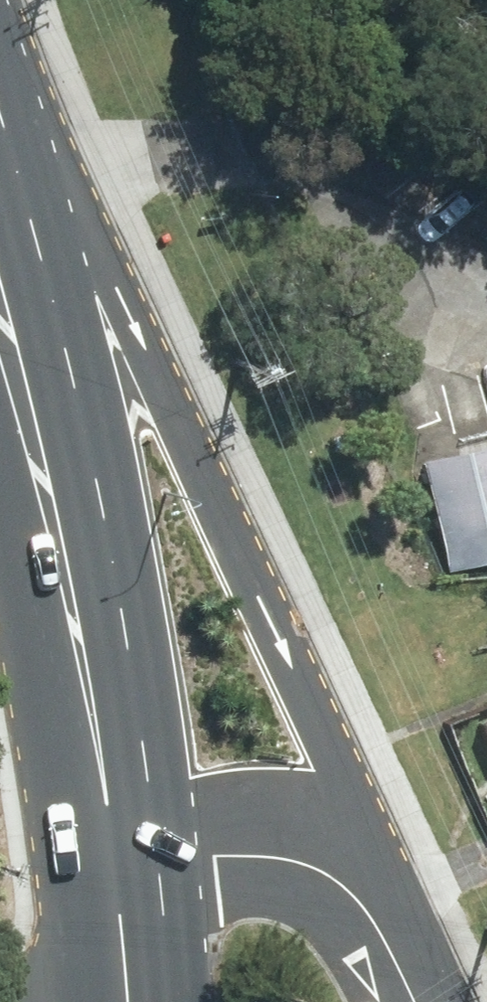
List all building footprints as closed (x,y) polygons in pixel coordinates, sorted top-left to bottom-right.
[(404,466),(440,580),(486,565),(486,439),(404,466)]
